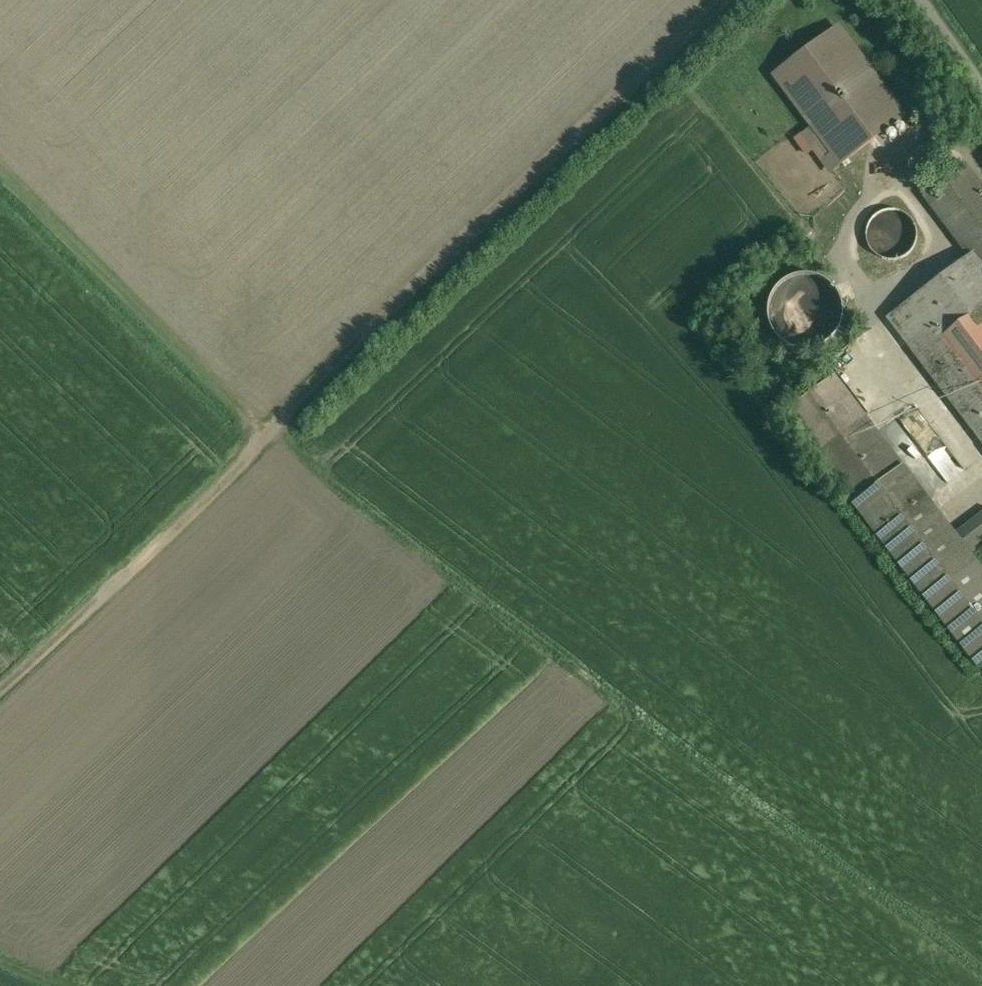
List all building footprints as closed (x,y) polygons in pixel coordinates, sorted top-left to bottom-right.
[(905,116),(839,27),(776,75),(814,126),(825,141),(835,154),(842,163),(905,116)] [(898,127),(897,129),(898,131),(899,132),(900,133),(902,133),(904,133),(905,132),(906,130),(906,129),(906,127),(905,126),(903,125),(902,124),(900,125),(899,126),(898,127)] [(814,126),(804,133),(815,149),(825,141),(814,126)] [(888,134),(888,136),(888,137),(889,139),(891,140),(893,140),(895,140),(896,139),(897,137),(898,135),(897,134),(896,132),(895,131),(893,131),(891,131),(889,132),(888,134)] [(835,154),(825,161),(832,170),(842,163),(835,154)] [(966,165),(926,195),(971,255),(889,318),(981,440),(981,186),(966,165)] [(916,244),(918,234),(916,225),(910,216),(902,211),(892,209),(882,211),(874,217),(869,226),(867,235),(869,245),(875,253),(883,259),(893,260),(903,258),(911,252),(916,244)] [(835,376),(787,413),(856,504),(904,467),(835,376)] [(904,467),(856,504),(855,504),(978,665),(981,662),(981,570),(904,467)] [(959,533),(971,548),(981,540),(981,516),(959,533)]
